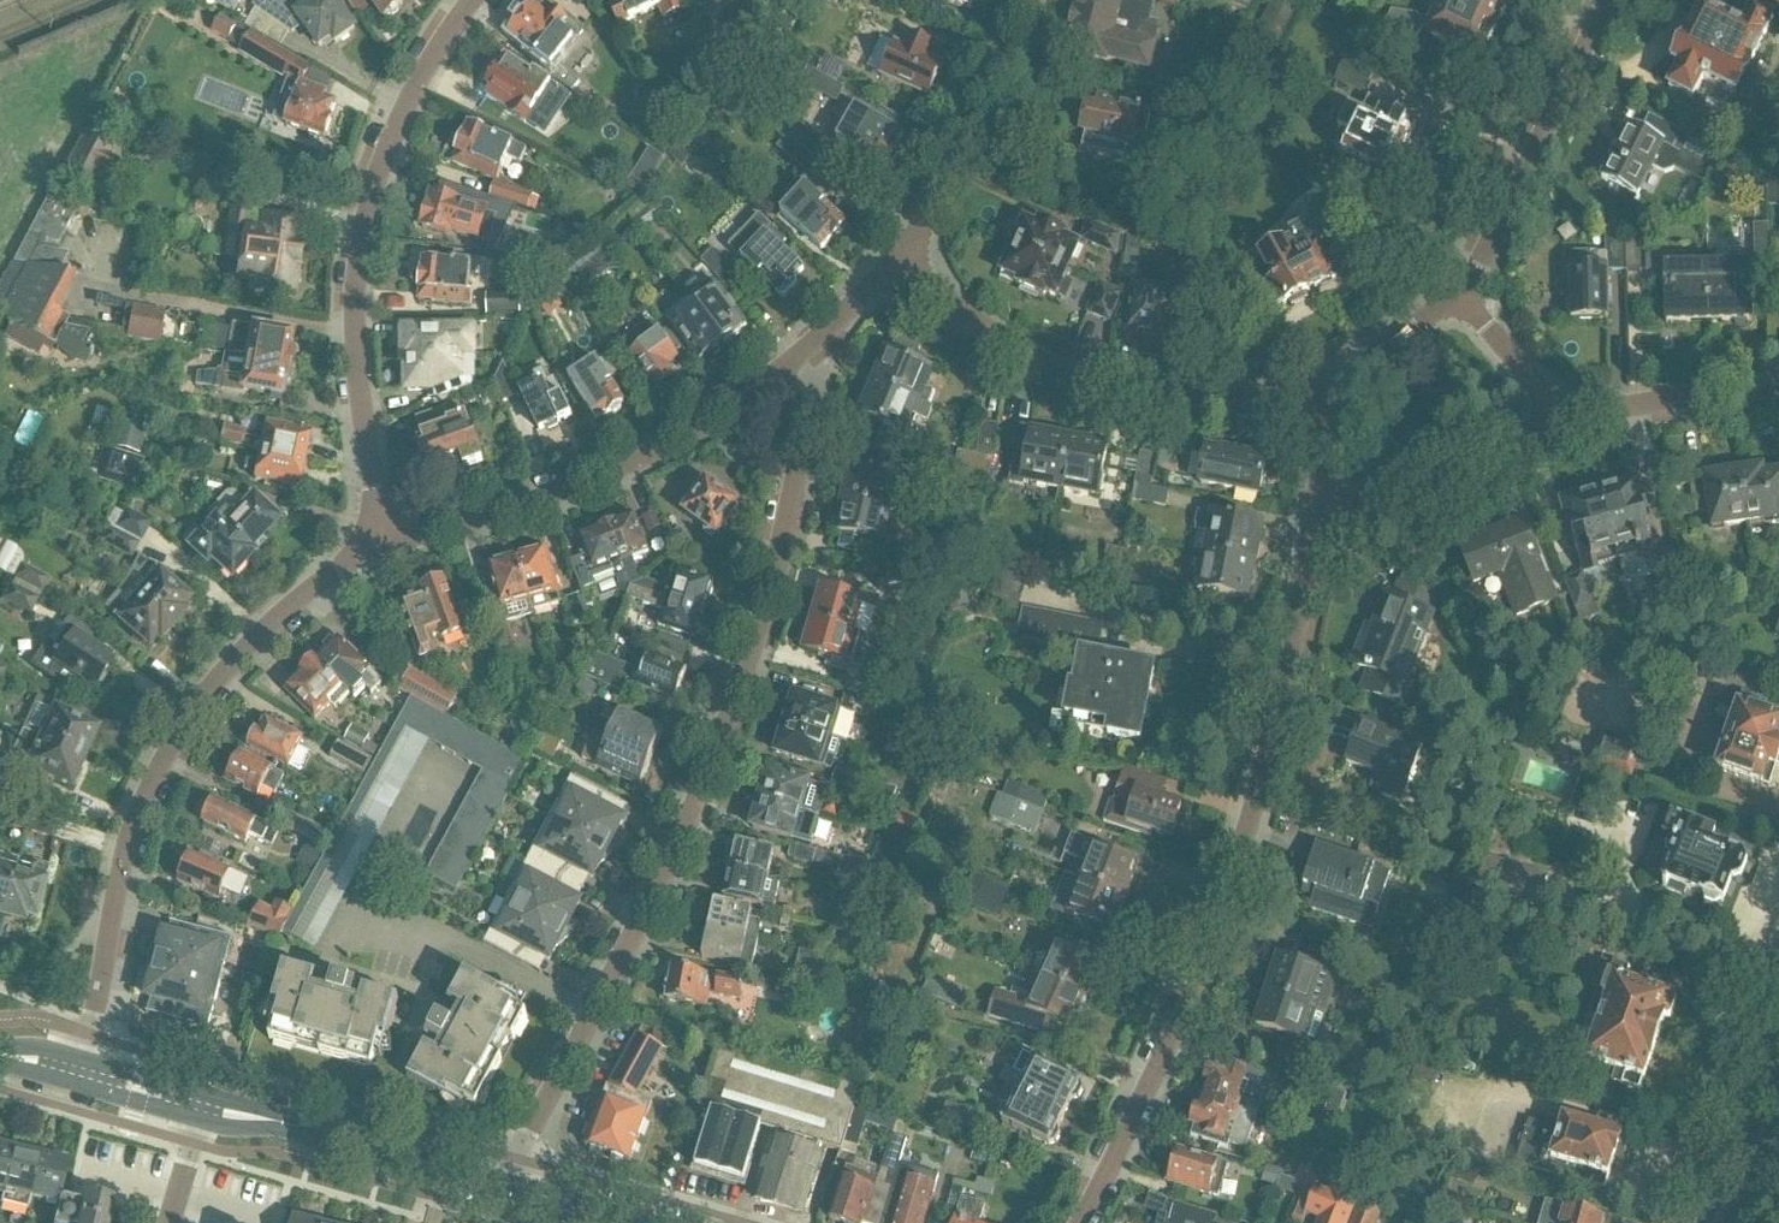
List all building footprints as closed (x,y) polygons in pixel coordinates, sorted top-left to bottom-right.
[(211,2),(233,15),(242,0),(212,0),(211,2)] [(293,34),(305,26),(321,48),(333,39),(336,44),(356,31),(335,0),(323,0),(302,14),(292,0),(262,0),(256,8),(293,34)] [(385,18),(404,5),(400,0),(372,0),(385,18)] [(541,63),(536,69),(572,93),(580,84),(562,69),(562,68),(559,65),(586,32),(546,0),(540,0),(511,35),(534,53),(532,56),(541,63)] [(619,3),(610,7),(620,29),(632,24),(631,22),(659,9),(663,18),(685,9),(681,0),(617,0),(619,3)] [(966,9),(972,11),(977,0),(939,0),(965,11),(966,9)] [(1106,61),(1107,59),(1149,69),(1155,45),(1137,41),(1141,22),(1148,24),(1153,6),(1136,2),(1137,0),(1084,0),(1076,32),(1072,34),(1070,46),(1072,49),(1071,53),(1106,61)] [(1185,11),(1190,0),(1161,0),(1185,11)] [(1255,39),(1250,48),(1277,61),(1306,0),(1273,0),(1259,30),(1254,28),(1250,36),(1255,39)] [(1444,1),(1498,27),(1506,9),(1502,7),(1505,0),(1444,0),(1444,1)] [(1384,29),(1416,44),(1423,29),(1479,55),(1485,42),(1489,45),(1498,27),(1444,1),(1433,24),(1418,17),(1392,13),(1384,29)] [(1736,99),(1738,98),(1750,104),(1763,77),(1751,72),(1768,38),(1776,21),(1751,8),(1751,9),(1740,4),(1734,17),(1713,6),(1710,12),(1703,8),(1686,40),(1683,45),(1676,42),(1668,58),(1675,61),(1673,65),(1680,69),(1670,89),(1695,102),(1705,81),(1710,83),(1709,85),(1736,99)] [(273,121),(285,126),(325,141),(333,119),(338,104),(326,99),(328,94),(304,85),(306,79),(293,75),(301,61),(251,32),(250,34),(238,27),(239,26),(221,15),(211,31),(237,46),(242,38),(245,41),(238,53),(287,82),(273,121)] [(700,22),(714,56),(718,55),(722,65),(733,61),(729,51),(730,50),(716,15),(700,22)] [(882,75),(928,96),(931,89),(937,91),(942,78),(937,75),(943,61),(929,55),(933,45),(913,36),(907,50),(895,45),(882,75)] [(846,67),(826,56),(817,73),(837,84),(846,67)] [(486,96),(511,112),(509,115),(527,127),(534,115),(533,115),(553,85),(536,73),(533,77),(506,59),(499,68),(493,69),(487,78),(489,85),(487,87),(490,89),(486,96)] [(801,83),(800,84),(837,104),(845,89),(837,85),(837,84),(817,73),(817,74),(793,60),(785,74),(801,83)] [(1151,85),(1157,87),(1156,89),(1202,102),(1204,97),(1169,90),(1171,83),(1169,79),(1154,75),(1151,85)] [(1088,105),(1082,132),(1078,151),(1129,162),(1133,146),(1134,146),(1136,136),(1146,138),(1151,113),(1197,124),(1202,102),(1156,89),(1152,105),(1101,94),(1098,108),(1088,105)] [(1352,137),(1342,157),(1337,169),(1381,191),(1387,178),(1391,179),(1419,123),(1400,113),(1397,119),(1381,112),(1376,120),(1349,107),(1338,129),(1352,137)] [(856,109),(848,123),(833,115),(821,136),(822,140),(835,147),(840,148),(843,143),(886,169),(898,150),(897,149),(904,136),(856,109)] [(454,164),(472,171),(498,182),(508,159),(521,165),(528,150),(515,145),(497,137),(496,139),(487,135),(469,126),(454,164)] [(1629,127),(1618,148),(1602,180),(1640,199),(1667,146),(1629,127)] [(116,146),(85,130),(66,169),(96,184),(102,173),(113,179),(122,161),(111,155),(116,146)] [(1726,152),(1683,131),(1673,151),(1716,173),(1726,152)] [(777,149),(832,191),(842,178),(787,136),(777,149)] [(1292,241),(1286,244),(1285,242),(1257,257),(1271,282),(1258,290),(1270,313),(1289,303),(1292,309),(1308,301),(1305,295),(1336,278),(1347,272),(1337,254),(1326,259),(1321,250),(1322,249),(1319,243),(1329,238),(1326,233),(1341,225),(1324,188),(1326,187),(1317,171),(1306,177),(1315,193),(1306,198),(1318,219),(1308,224),(1289,235),(1292,241)] [(1767,177),(1768,207),(1778,207),(1778,177),(1767,177)] [(786,198),(792,203),(781,214),(822,251),(832,241),(834,240),(838,244),(851,229),(847,226),(848,224),(806,187),(806,188),(800,182),(786,198)] [(496,184),(491,199),(530,212),(535,197),(496,184)] [(66,327),(70,320),(48,307),(68,274),(59,272),(69,254),(46,250),(49,243),(58,245),(80,206),(49,196),(0,286),(0,297),(1,297),(0,300),(0,315),(13,323),(55,346),(66,327)] [(453,232),(490,244),(499,216),(434,196),(429,210),(424,209),(420,222),(425,224),(424,228),(451,237),(453,232)] [(225,244),(225,245),(257,250),(300,255),(304,224),(267,220),(268,207),(230,203),(225,244)] [(726,245),(780,298),(797,281),(796,280),(805,270),(780,247),(787,240),(773,228),(758,213),(726,245)] [(1117,228),(1089,217),(1080,241),(1118,258),(1118,256),(1125,257),(1127,233),(1119,230),(1118,233),(1115,232),(1117,228)] [(1013,247),(1017,249),(1018,247),(1071,272),(1083,245),(1068,238),(1069,235),(1038,221),(1035,226),(1025,221),(1023,225),(1018,223),(1009,242),(1014,244),(1013,247)] [(1756,267),(1771,267),(1770,225),(1754,226),(1756,267)] [(1596,254),(1596,270),(1571,270),(1572,320),(1609,319),(1608,272),(1626,272),(1625,239),(1606,229),(1606,254),(1596,254)] [(1125,257),(1122,281),(1137,282),(1142,238),(1127,233),(1125,257)] [(1625,239),(1626,272),(1627,272),(1627,273),(1643,272),(1641,233),(1625,239)] [(251,282),(249,296),(293,303),(295,287),(300,255),(257,250),(225,245),(225,244),(210,243),(209,257),(241,261),(238,279),(250,281),(251,282)] [(590,275),(592,277),(596,278),(601,278),(604,278),(610,274),(620,273),(622,271),(603,249),(600,247),(590,253),(588,256),(586,260),(585,263),(585,265),(586,269),(587,271),(588,273),(590,275)] [(1016,283),(1023,286),(1020,292),(1038,301),(1040,295),(1047,298),(1049,294),(1059,299),(1058,300),(1062,302),(1070,284),(1067,282),(1071,272),(1018,247),(1017,249),(1013,247),(1001,273),(1017,281),(1016,283)] [(737,271),(714,248),(701,261),(724,284),(737,271)] [(1731,256),(1731,264),(1707,265),(1709,323),(1752,322),(1751,264),(1751,255),(1731,256)] [(1647,257),(1647,272),(1666,272),(1667,324),(1709,323),(1707,265),(1685,266),(1685,257),(1647,257)] [(450,265),(423,262),(421,276),(419,276),(414,277),(413,286),(418,288),(419,288),(418,301),(471,307),(472,296),(467,296),(471,266),(450,263),(450,265)] [(1089,312),(1109,321),(1122,292),(1103,284),(1089,312)] [(1172,289),(1135,284),(1129,331),(1163,336),(1163,333),(1172,334),(1175,330),(1176,322),(1173,318),(1169,317),(1169,313),(1176,314),(1179,293),(1172,292),(1172,289)] [(748,329),(722,291),(697,309),(724,347),(728,344),(731,346),(736,341),(736,338),(748,329)] [(486,317),(521,317),(521,293),(486,293),(486,317)] [(665,295),(651,306),(690,358),(695,355),(701,364),(712,356),(715,357),(722,352),(721,349),(724,347),(697,309),(689,298),(675,308),(665,295)] [(128,330),(97,325),(95,334),(159,344),(164,312),(132,307),(128,330)] [(652,323),(623,345),(658,391),(675,378),(668,367),(679,359),(652,323)] [(230,324),(224,356),(288,368),(289,366),(293,364),(295,354),(292,350),(292,346),(291,346),(293,335),(230,324)] [(54,348),(59,352),(73,364),(87,366),(93,352),(81,347),(90,332),(66,327),(55,346),(54,348)] [(408,392),(429,392),(432,400),(473,387),(472,332),(405,333),(405,362),(408,362),(408,392)] [(890,354),(887,353),(875,383),(929,405),(934,393),(925,389),(932,371),(915,364),(921,350),(896,340),(890,354)] [(269,397),(269,400),(281,402),(284,387),(285,387),(285,384),(290,382),(292,372),(288,370),(288,368),(224,356),(221,371),(217,370),(216,373),(198,376),(196,387),(222,391),(222,392),(244,396),(244,393),(269,397)] [(598,362),(597,361),(569,379),(597,421),(607,414),(608,415),(611,413),(615,415),(622,410),(621,406),(625,404),(609,380),(618,375),(606,357),(598,362)] [(502,367),(501,366),(496,380),(505,404),(520,397),(505,366),(502,367)] [(522,391),(540,432),(546,429),(549,433),(559,429),(559,423),(572,418),(562,396),(555,379),(549,382),(543,370),(532,376),(536,384),(522,391)] [(929,405),(875,383),(861,415),(908,436),(916,418),(928,423),(935,408),(929,405)] [(420,449),(420,451),(417,455),(421,464),(425,466),(426,469),(440,464),(444,476),(484,462),(467,416),(465,416),(460,404),(417,419),(423,436),(418,438),(422,448),(420,449)] [(999,426),(983,423),(977,455),(993,458),(999,426)] [(221,445),(259,452),(259,451),(305,461),(307,450),(310,447),(312,440),(309,438),(310,434),(265,424),(261,441),(244,437),(246,431),(223,427),(219,442),(221,443),(221,445)] [(1011,484),(1060,493),(1071,440),(1033,433),(1028,460),(1016,458),(1011,484)] [(1098,500),(1108,447),(1071,440),(1060,493),(1098,500)] [(108,450),(98,481),(135,492),(144,460),(108,450)] [(259,451),(259,452),(253,480),(299,489),(299,486),(303,484),(305,476),(302,473),(305,461),(259,451)] [(977,455),(959,451),(956,467),(990,474),(993,458),(977,455)] [(1220,453),(1207,451),(1200,483),(1260,496),(1267,462),(1220,451),(1220,453)] [(1157,456),(1142,453),(1136,484),(1151,487),(1157,456)] [(901,479),(851,467),(844,500),(894,511),(901,479)] [(953,483),(987,490),(990,474),(956,467),(953,483)] [(1763,469),(1741,472),(1749,527),(1765,524),(1766,527),(1778,525),(1778,473),(1764,475),(1763,469)] [(1698,514),(1711,512),(1714,532),(1715,534),(1726,533),(1725,531),(1749,527),(1741,472),(1703,478),(1702,473),(1690,475),(1698,514)] [(685,513),(705,528),(705,533),(711,538),(718,537),(740,506),(702,479),(690,496),(695,500),(685,513)] [(1151,487),(1136,484),(1133,502),(1167,508),(1170,491),(1151,487)] [(1638,556),(1639,559),(1654,554),(1659,585),(1681,581),(1675,549),(1656,552),(1645,516),(1651,515),(1647,500),(1646,498),(1642,500),(1637,484),(1599,494),(1617,562),(1638,556)] [(225,492),(207,510),(227,530),(249,552),(277,521),(251,497),(250,498),(248,496),(243,496),(240,500),(231,491),(225,492)] [(1575,545),(1583,573),(1564,580),(1582,624),(1602,616),(1585,574),(1599,569),(1599,567),(1617,562),(1599,494),(1563,504),(1566,518),(1561,519),(1568,539),(1570,546),(1575,545)] [(836,533),(841,534),(837,549),(859,554),(860,550),(867,551),(870,540),(886,544),(894,511),(844,500),(836,533)] [(122,515),(117,513),(110,526),(141,543),(152,524),(126,508),(122,515)] [(210,559),(227,575),(227,576),(231,579),(253,555),(249,552),(227,530),(207,510),(206,511),(213,518),(199,533),(193,528),(181,540),(187,546),(206,564),(210,559)] [(1195,531),(1207,534),(1203,551),(1256,562),(1263,526),(1199,513),(1195,531)] [(642,580),(642,579),(634,559),(649,553),(635,517),(631,518),(629,517),(622,519),(621,522),(608,527),(627,576),(627,577),(630,584),(642,580)] [(1461,551),(1474,583),(1500,572),(1517,616),(1556,601),(1548,578),(1545,579),(1537,558),(1540,557),(1525,520),(1486,535),(1485,532),(1462,541),(1465,549),(1461,551)] [(141,543),(110,526),(100,543),(131,560),(141,543)] [(581,537),(588,555),(571,562),(582,591),(616,578),(617,581),(627,577),(627,576),(608,527),(595,532),(593,531),(586,534),(585,536),(581,537)] [(682,529),(669,536),(676,549),(689,542),(682,529)] [(976,549),(975,549),(974,559),(991,561),(993,541),(977,540),(976,549)] [(14,576),(10,584),(39,599),(40,595),(42,596),(50,579),(23,565),(24,564),(24,562),(24,559),(23,556),(21,553),(19,551),(3,543),(0,542),(0,571),(14,576)] [(562,603),(547,550),(519,558),(534,611),(550,607),(562,603)] [(1195,590),(1248,601),(1256,562),(1203,551),(1195,590)] [(489,567),(501,609),(487,612),(501,656),(516,651),(506,622),(533,615),(532,611),(534,611),(519,558),(489,567)] [(122,587),(134,594),(173,628),(186,614),(182,611),(190,602),(155,571),(147,565),(140,559),(132,568),(123,586),(122,587)] [(887,586),(929,585),(929,566),(887,567),(887,586)] [(670,589),(660,585),(657,593),(706,609),(709,599),(708,598),(711,597),(714,588),(712,586),(713,582),(676,570),(670,589)] [(1127,570),(1123,588),(1150,594),(1153,576),(1127,570)] [(423,590),(425,595),(400,604),(421,660),(439,653),(434,639),(439,637),(442,643),(465,634),(464,630),(475,625),(468,605),(455,610),(445,581),(423,590)] [(39,599),(10,584),(1,602),(31,616),(39,600),(38,600),(39,599)] [(627,599),(664,611),(659,626),(696,638),(697,635),(699,634),(702,625),(700,623),(701,623),(706,609),(657,593),(657,594),(643,590),(643,592),(632,588),(631,586),(630,586),(627,599)] [(104,609),(107,611),(114,618),(149,648),(157,640),(160,643),(173,628),(134,594),(122,587),(104,609)] [(814,620),(857,633),(869,636),(880,599),(850,590),(848,597),(822,590),(814,620)] [(591,619),(582,595),(566,600),(575,625),(591,619)] [(1354,666),(1371,672),(1364,691),(1406,708),(1416,686),(1410,684),(1437,618),(1388,598),(1371,640),(1365,638),(1354,666)] [(1040,614),(1025,611),(1020,639),(1035,642),(1040,614)] [(1050,644),(1055,616),(1040,614),(1035,642),(1050,644)] [(1065,647),(1070,619),(1055,616),(1050,644),(1065,647)] [(1080,649),(1081,643),(1082,636),(1084,629),(1085,622),(1070,619),(1065,647),(1080,649)] [(857,633),(814,620),(805,651),(849,664),(857,633)] [(1102,633),(1103,626),(1085,622),(1084,629),(1102,633)] [(55,640),(35,671),(67,692),(77,677),(97,691),(113,667),(101,659),(103,655),(73,634),(72,635),(63,628),(55,640)] [(1082,636),(1100,640),(1102,633),(1084,629),(1082,636)] [(1081,643),(1099,646),(1100,640),(1082,636),(1081,643)] [(317,658),(316,660),(350,695),(355,700),(365,689),(372,695),(391,674),(386,664),(366,646),(358,655),(356,656),(339,640),(320,660),(317,658)] [(1080,649),(1098,653),(1099,646),(1081,643),(1080,649)] [(624,695),(629,682),(677,700),(688,672),(643,654),(637,670),(599,656),(584,679),(624,695)] [(1141,741),(1155,668),(1079,654),(1073,685),(1070,684),(1064,715),(1067,716),(1065,725),(1109,734),(1109,735),(1141,741)] [(350,695),(316,660),(287,690),(318,720),(332,705),(337,709),(350,695)] [(413,697),(429,706),(448,717),(459,696),(410,670),(398,692),(412,699),(413,697)] [(875,684),(850,677),(846,690),(871,697),(875,684)] [(829,737),(834,739),(842,742),(846,743),(855,716),(863,718),(871,697),(846,690),(840,710),(792,695),(784,720),(787,723),(829,737)] [(1716,771),(1764,787),(1770,790),(1778,767),(1778,768),(1778,719),(1753,711),(1758,697),(1743,692),(1738,706),(1736,713),(1718,708),(1714,718),(1732,724),(1716,771)] [(398,724),(407,729),(415,733),(429,706),(413,697),(412,699),(398,724)] [(24,731),(40,739),(40,740),(84,760),(97,731),(53,711),(55,708),(38,700),(24,731)] [(458,722),(448,717),(429,706),(415,733),(443,748),(458,722)] [(615,726),(609,741),(653,759),(664,732),(607,708),(602,720),(615,726)] [(261,731),(259,730),(250,747),(291,768),(305,740),(267,720),(261,731)] [(443,748),(457,756),(471,729),(458,722),(443,748)] [(786,724),(782,728),(774,753),(832,771),(842,742),(834,739),(829,737),(787,723),(786,724)] [(1347,762),(1377,774),(1372,789),(1403,801),(1425,747),(1362,723),(1347,762)] [(407,729),(398,724),(391,736),(401,741),(407,729)] [(457,756),(471,764),(485,737),(471,729),(457,756)] [(378,760),(336,736),(326,754),(369,778),(370,775),(377,762),(378,760)] [(401,741),(391,736),(384,749),(393,754),(401,741)] [(471,764),(484,771),(484,770),(499,778),(513,752),(485,737),(471,764)] [(1591,767),(1632,779),(1641,750),(1600,737),(1591,767)] [(24,748),(17,763),(27,767),(71,788),(84,760),(40,740),(34,753),(24,748)] [(583,760),(590,763),(642,785),(653,759),(609,741),(603,755),(588,748),(583,760)] [(384,749),(378,760),(377,762),(386,767),(393,754),(384,749)] [(484,770),(484,771),(477,783),(507,800),(529,761),(513,752),(499,778),(484,770)] [(234,761),(235,765),(227,781),(259,798),(264,789),(276,795),(286,776),(273,769),(273,770),(241,754),(239,758),(234,761)] [(377,762),(370,775),(379,780),(386,767),(377,762)] [(837,770),(833,785),(893,803),(897,789),(837,770)] [(1116,803),(1111,801),(1104,823),(1151,839),(1153,833),(1172,839),(1183,805),(1160,797),(1165,783),(1126,771),(1116,803)] [(804,813),(810,815),(819,787),(769,773),(766,783),(762,786),(759,795),(762,799),(761,801),(804,813)] [(370,775),(369,778),(364,787),(363,788),(372,793),(379,780),(370,775)] [(629,807),(572,777),(550,819),(614,853),(623,845),(615,836),(623,821),(622,821),(629,807)] [(1008,782),(1003,796),(1044,813),(1050,797),(1008,782)] [(470,796),(500,813),(507,800),(477,783),(470,796)] [(363,788),(356,800),(356,801),(365,806),(372,793),(363,788)] [(1003,796),(997,794),(989,817),(1036,835),(1044,813),(1003,796)] [(463,809),(493,826),(500,813),(470,796),(463,809)] [(227,835),(248,845),(252,837),(273,847),(280,832),(259,822),(215,801),(204,824),(227,835)] [(356,801),(349,814),(358,819),(365,806),(356,801)] [(756,819),(753,829),(796,841),(802,842),(810,815),(804,813),(761,801),(761,802),(757,804),(754,814),(756,819)] [(456,822),(486,839),(493,826),(463,809),(456,822)] [(918,817),(896,809),(891,825),(912,833),(918,817)] [(26,831),(30,817),(16,813),(12,827),(26,831)] [(290,814),(284,828),(319,845),(326,831),(290,814)] [(349,814),(341,827),(351,832),(358,819),(349,814)] [(1689,891),(1705,897),(1705,902),(1716,906),(1721,903),(1723,904),(1733,881),(1734,881),(1742,879),(1748,863),(1745,857),(1745,856),(1713,843),(1717,833),(1671,815),(1663,837),(1678,843),(1677,845),(1679,846),(1665,881),(1669,883),(1667,890),(1687,898),(1689,891)] [(30,817),(26,831),(55,840),(59,826),(30,817)] [(614,853),(550,819),(528,861),(562,879),(563,878),(561,877),(571,867),(593,878),(599,867),(614,853)] [(449,835),(479,851),(486,839),(456,822),(449,835)] [(337,836),(335,840),(344,845),(351,832),(341,827),(337,836)] [(441,848),(472,864),(479,851),(449,835),(441,848)] [(1065,854),(1085,862),(1079,879),(1128,897),(1134,879),(1130,878),(1135,863),(1097,849),(1097,848),(1098,844),(1073,835),(1065,854)] [(328,851),(327,853),(336,858),(344,845),(335,840),(330,849),(328,851)] [(879,840),(871,863),(895,872),(903,848),(879,840)] [(731,869),(769,879),(775,851),(737,843),(731,869)] [(327,853),(307,844),(296,864),(316,874),(320,866),(327,853)] [(797,846),(797,847),(791,846),(788,857),(794,859),(794,860),(813,865),(814,863),(821,865),(823,857),(830,859),(831,854),(831,853),(808,847),(807,849),(797,846)] [(1376,868),(1377,865),(1318,846),(1304,886),(1309,887),(1306,896),(1315,898),(1311,910),(1372,930),(1391,872),(1376,868)] [(434,861),(465,877),(472,864),(441,848),(434,861)] [(327,853),(320,866),(329,871),(336,858),(327,853)] [(2,916),(15,870),(18,859),(0,854),(0,916),(2,916)] [(191,854),(179,884),(204,894),(220,901),(233,871),(227,869),(191,854)] [(1478,888),(1538,908),(1549,877),(1489,856),(1478,888)] [(427,874),(458,890),(465,877),(434,861),(427,874)] [(562,879),(528,861),(507,902),(570,936),(579,927),(572,919),(580,904),(558,892),(560,878),(562,879)] [(31,874),(15,870),(2,916),(23,922),(25,916),(34,918),(45,878),(48,869),(34,864),(31,874)] [(904,864),(892,893),(914,902),(926,873),(904,864)] [(855,865),(835,930),(860,938),(880,873),(855,865)] [(320,866),(316,874),(313,879),(322,884),(329,871),(320,866)] [(731,869),(725,900),(763,908),(770,909),(775,907),(781,881),(769,879),(731,869)] [(416,872),(410,883),(422,889),(428,878),(416,872)] [(963,887),(1007,904),(1012,891),(968,873),(963,887)] [(313,879),(306,892),(315,897),(322,884),(313,879)] [(1128,897),(1079,879),(1066,914),(1108,930),(1114,916),(1120,918),(1128,897)] [(1007,904),(963,887),(957,901),(1001,918),(1007,904)] [(306,892),(299,905),(308,910),(315,897),(306,892)] [(272,909),(259,904),(247,928),(280,939),(284,931),(286,928),(292,918),(297,909),(296,909),(276,901),(272,909)] [(570,936),(507,902),(484,944),(541,974),(548,960),(550,961),(556,949),(570,936)] [(715,902),(709,930),(748,939),(758,941),(762,925),(759,921),(751,919),(753,910),(715,902)] [(296,909),(297,909),(292,918),(301,923),(308,910),(299,905),(296,909)] [(782,917),(792,919),(794,909),(784,907),(782,917)] [(792,919),(782,917),(780,926),(790,928),(792,919)] [(292,918),(286,928),(284,931),(294,936),(301,923),(292,918)] [(161,953),(150,954),(151,966),(221,984),(233,938),(171,922),(167,937),(166,936),(161,953)] [(703,958),(741,966),(753,969),(758,941),(748,939),(709,930),(703,958)] [(1097,964),(1055,945),(1041,977),(1088,998),(1096,979),(1091,977),(1097,964)] [(1277,971),(1273,970),(1266,991),(1328,1012),(1346,960),(1311,948),(1303,968),(1281,960),(1277,971)] [(821,955),(806,952),(799,979),(804,980),(811,977),(821,955)] [(1602,996),(1607,998),(1600,1018),(1660,1037),(1667,1018),(1671,1019),(1678,999),(1669,996),(1672,983),(1630,969),(1631,967),(1602,957),(1597,969),(1611,974),(1610,975),(1610,974),(1602,996)] [(149,999),(151,999),(147,1014),(209,1030),(221,984),(151,966),(153,986),(149,999)] [(300,1038),(323,1045),(320,1055),(372,1070),(381,1039),(388,1041),(399,1001),(366,991),(367,989),(335,980),(328,1004),(311,999),(317,978),(283,968),(272,1008),(279,1010),(270,1041),(297,1048),(300,1038)] [(665,994),(668,998),(667,1000),(708,1009),(711,996),(740,1002),(744,981),(718,975),(717,978),(674,968),(671,984),(667,986),(665,994)] [(409,1080),(445,1100),(448,1094),(477,1109),(503,1061),(493,1056),(505,1035),(514,1040),(527,1016),(499,1000),(502,994),(466,974),(449,1005),(469,1016),(461,1031),(439,1019),(423,1049),(425,1050),(409,1080)] [(970,992),(929,976),(922,995),(963,1011),(970,992)] [(1011,995),(996,991),(987,1019),(1046,1036),(1052,1021),(1069,1029),(1075,1015),(1079,1017),(1088,998),(1041,977),(1032,995),(1013,989),(1011,995)] [(1317,1045),(1328,1012),(1266,991),(1258,1015),(1262,1016),(1258,1027),(1281,1035),(1275,1056),(1282,1058),(1279,1067),(1306,1076),(1317,1045)] [(1602,1067),(1616,1072),(1613,1082),(1640,1092),(1644,1082),(1660,1037),(1600,1018),(1585,1061),(1586,1061),(1581,1074),(1598,1079),(1602,1067)] [(893,1055),(901,1037),(886,1030),(877,1048),(893,1055)] [(592,1120),(593,1124),(585,1145),(630,1162),(648,1115),(652,1103),(637,1098),(664,1049),(638,1035),(609,1088),(608,1088),(598,1113),(594,1114),(592,1120)] [(701,1128),(707,1129),(695,1167),(745,1182),(762,1127),(776,1132),(820,1145),(842,1152),(844,1144),(856,1107),(861,1090),(844,1084),(816,1076),(717,1046),(699,1108),(706,1110),(701,1128)] [(1005,1088),(1017,1093),(1019,1091),(1067,1115),(1070,1111),(1068,1110),(1074,1098),(1080,1098),(1084,1090),(1080,1086),(1082,1083),(1034,1059),(1023,1054),(1013,1072),(1007,1068),(999,1082),(1007,1085),(1005,1088)] [(1227,1072),(1211,1067),(1209,1071),(1207,1073),(1206,1075),(1206,1079),(1206,1082),(1201,1096),(1237,1109),(1241,1110),(1253,1114),(1259,1117),(1264,1101),(1261,1100),(1269,1075),(1231,1062),(1227,1072)] [(998,1117),(1004,1120),(1002,1124),(1050,1147),(1052,1142),(1058,1142),(1061,1136),(1058,1131),(1064,1119),(1065,1120),(1067,1115),(1019,1091),(1017,1093),(1005,1088),(998,1103),(1004,1106),(998,1117)] [(1334,1093),(1329,1107),(1343,1112),(1348,1098),(1334,1093)] [(1207,1131),(1206,1135),(1226,1142),(1228,1137),(1235,1139),(1241,1121),(1237,1120),(1241,1110),(1237,1109),(1201,1096),(1197,1106),(1194,1112),(1192,1115),(1192,1118),(1190,1125),(1207,1131)] [(1516,1164),(1578,1183),(1579,1181),(1605,1189),(1609,1179),(1614,1160),(1616,1160),(1623,1137),(1563,1118),(1563,1119),(1552,1115),(1550,1121),(1546,1120),(1545,1126),(1529,1121),(1516,1164)] [(1332,1139),(1337,1125),(1323,1120),(1318,1134),(1332,1139)] [(774,1138),(775,1139),(757,1199),(803,1213),(809,1191),(814,1189),(818,1177),(813,1174),(820,1153),(818,1152),(820,1145),(776,1132),(774,1138)] [(863,1222),(926,1222),(940,1177),(898,1165),(905,1140),(893,1137),(891,1136),(878,1178),(863,1222)] [(3,1193),(14,1150),(0,1147),(0,1192),(3,1193)] [(3,1193),(4,1193),(1,1205),(28,1211),(31,1199),(30,1199),(41,1157),(14,1150),(3,1193)] [(1210,1195),(1212,1196),(1220,1198),(1229,1165),(1219,1163),(1177,1151),(1172,1168),(1169,1169),(1167,1175),(1169,1178),(1168,1183),(1210,1195)] [(30,1199),(31,1199),(59,1206),(61,1200),(69,1164),(41,1157),(30,1199)] [(1454,1180),(1475,1187),(1480,1173),(1459,1166),(1454,1180)] [(838,1222),(863,1222),(878,1178),(848,1168),(830,1221),(838,1222)] [(1354,1213),(1359,1200),(1332,1190),(1331,1193),(1316,1188),(1305,1216),(1319,1221),(1318,1222),(1350,1222),(1354,1213)] [(1172,1203),(1150,1195),(1141,1222),(1166,1222),(1172,1203)] [(59,1206),(55,1222),(110,1222),(114,1205),(85,1197),(83,1205),(61,1200),(59,1206)] [(979,1204),(963,1199),(957,1217),(955,1222),(974,1222),(979,1204)] [(1607,1219),(1546,1202),(1539,1222),(1606,1222),(1607,1219)] [(1218,1217),(1172,1203),(1166,1222),(1216,1222),(1218,1217)] [(1378,1220),(1354,1213),(1350,1222),(1377,1222),(1378,1220)]
